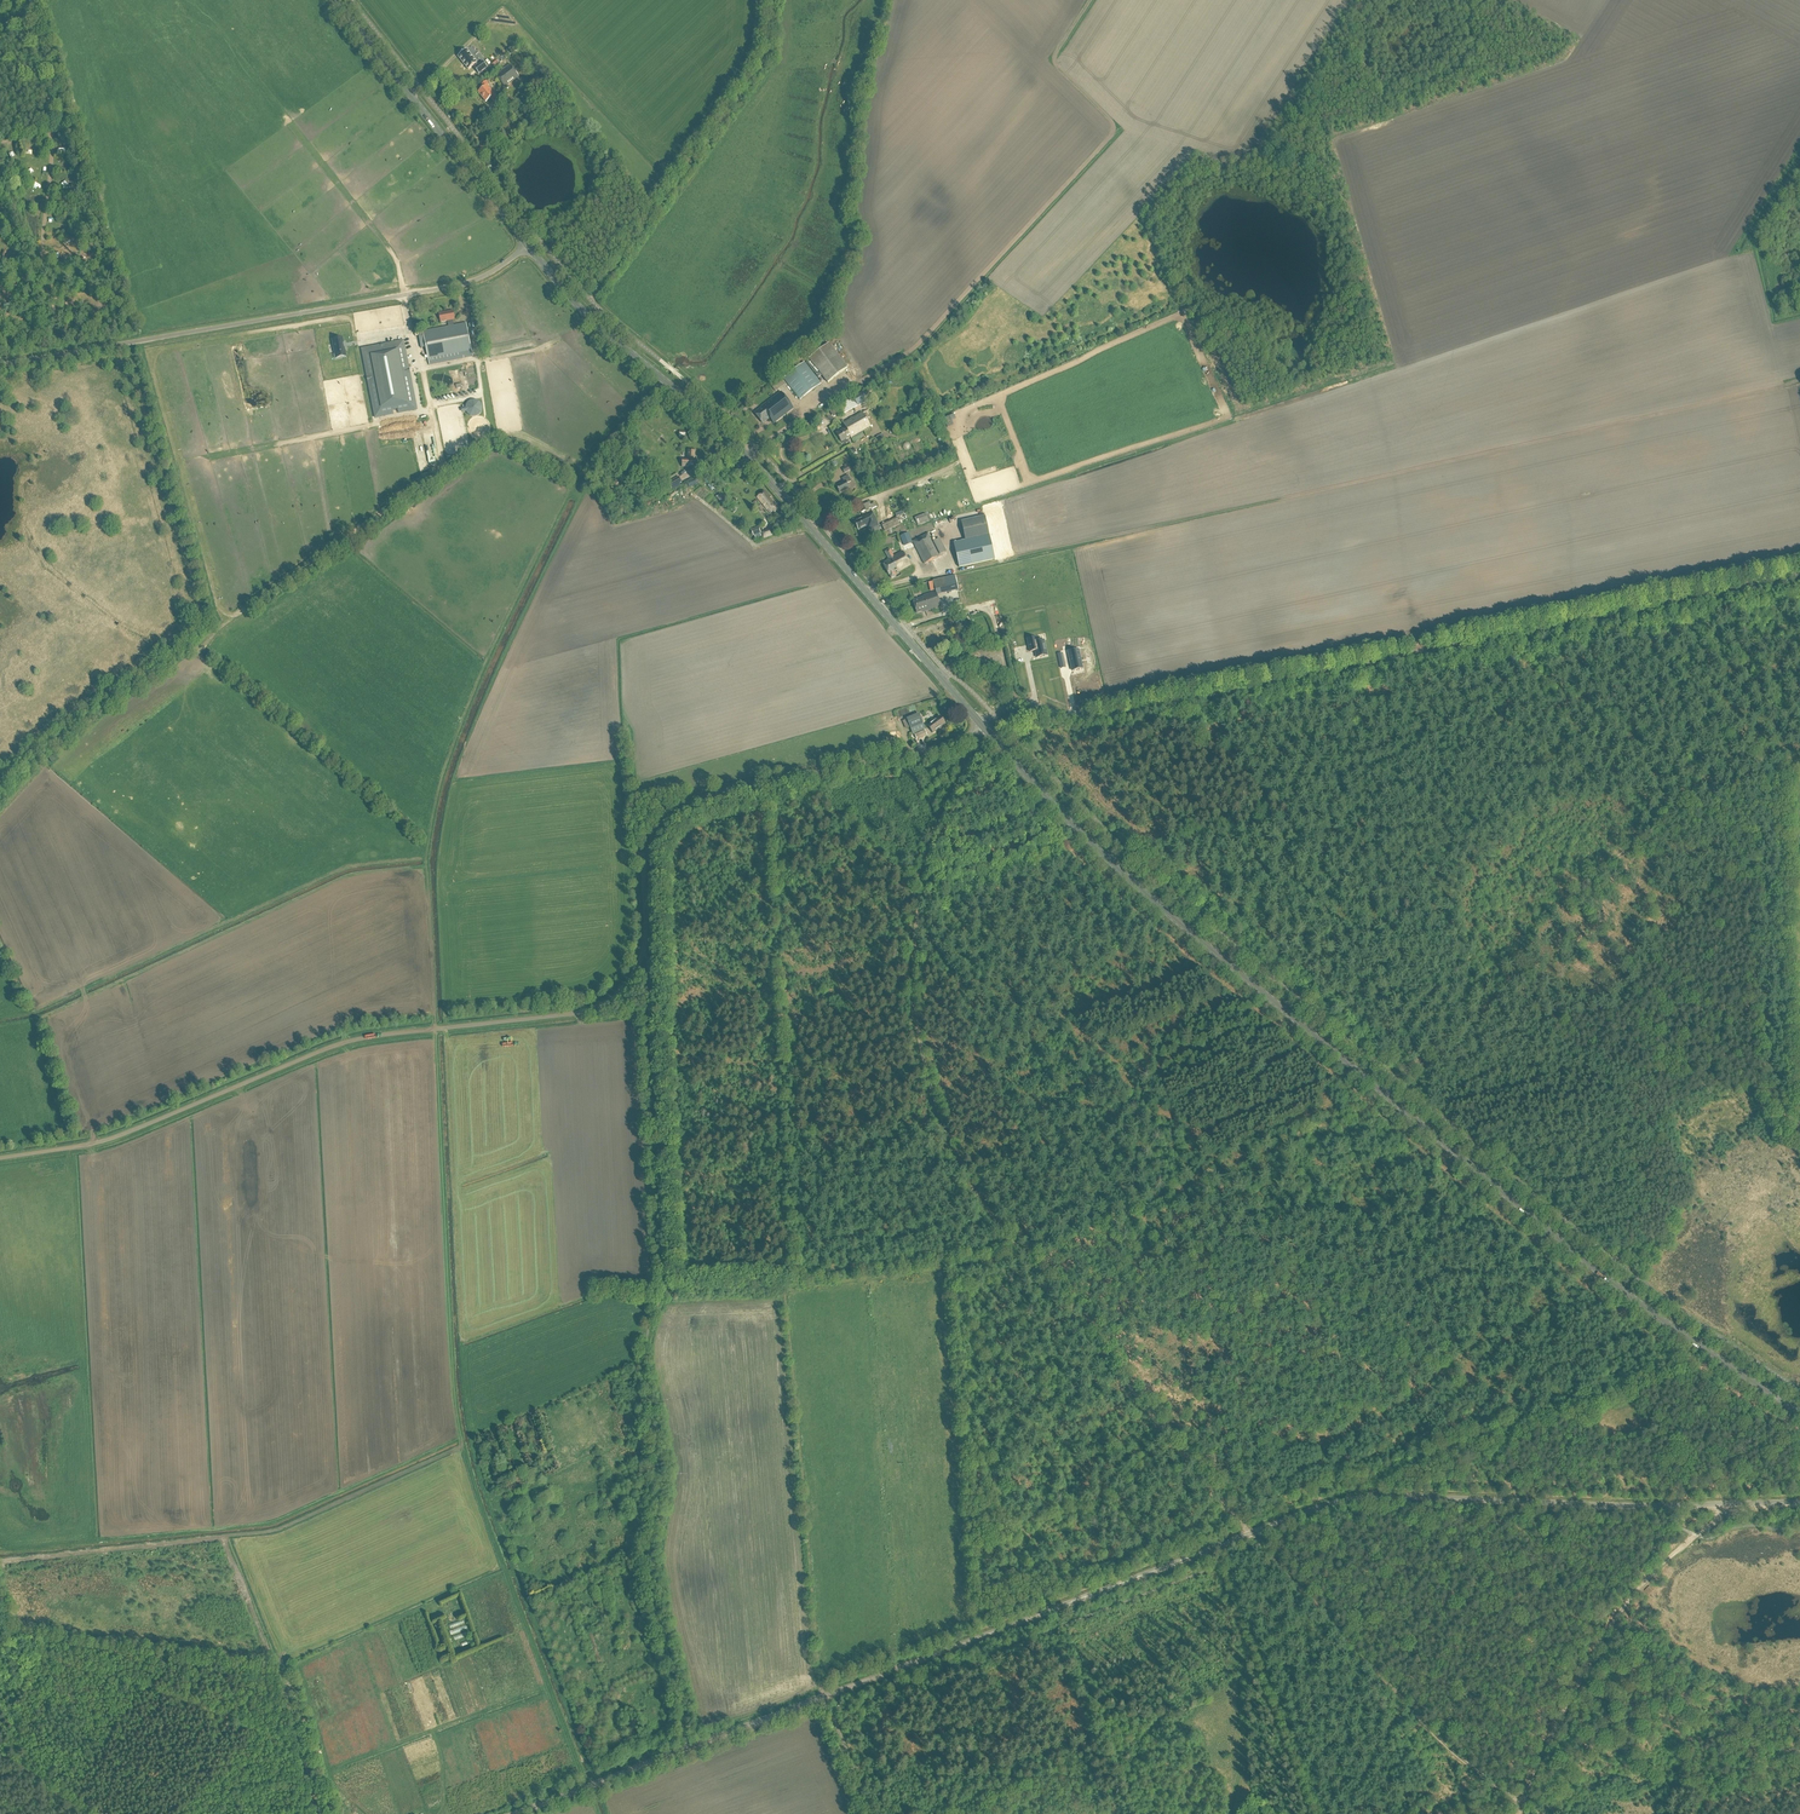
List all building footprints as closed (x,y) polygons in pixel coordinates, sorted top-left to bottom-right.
[(495,20),(505,30),(511,23),(502,13),(495,20)] [(491,39),(501,52),(507,48),(497,35),(491,39)] [(477,63),(467,50),(458,57),(468,70),(474,66),(475,68),(474,69),(479,74),(487,68),(483,62),(478,65),(477,64),(477,63)] [(518,60),(513,63),(519,72),(523,69),(518,60)] [(494,75),(504,87),(507,85),(519,77),(508,64),(494,75)] [(506,90),(503,92),(498,97),(496,94),(494,96),(488,88),(490,87),(487,83),(482,86),(484,89),(478,94),(486,104),(492,99),(496,104),(509,94),(506,90)] [(430,365),(472,357),(466,324),(454,326),(453,320),(455,320),(453,311),(439,314),(441,323),(448,322),(449,327),(423,332),(430,365)] [(335,354),(344,353),(341,339),(332,340),(335,354)] [(362,349),(375,418),(394,415),(393,411),(398,410),(399,414),(417,410),(403,341),(362,349)] [(845,341),(842,343),(849,353),(852,351),(845,341)] [(809,359),(827,384),(848,368),(829,344),(809,359)] [(820,384),(804,363),(783,379),(799,400),(820,384)] [(781,379),(774,384),(778,389),(785,384),(781,379)] [(773,423),(793,408),(780,392),(761,407),(762,408),(755,414),(762,424),(770,418),(773,423)] [(837,407),(834,409),(837,415),(841,413),(843,416),(858,406),(867,401),(862,392),(852,397),(837,407)] [(871,427),(862,413),(842,424),(844,428),(836,433),(842,442),(850,437),(851,439),(871,427)] [(855,449),(851,451),(857,462),(860,460),(855,449)] [(688,468),(688,466),(696,467),(697,450),(687,450),(687,459),(682,459),(682,468),(688,468)] [(842,469),(844,474),(850,471),(847,464),(844,465),(845,468),(842,469)] [(851,482),(848,476),(842,479),(843,482),(835,486),(839,493),(849,488),(847,484),(851,482)] [(678,477),(668,483),(671,489),(682,483),(678,477)] [(773,517),(782,510),(771,498),(770,499),(764,492),(757,499),(773,517)] [(716,498),(721,503),(726,500),(721,494),(716,498)] [(869,503),(858,508),(861,513),(872,508),(869,503)] [(717,508),(714,513),(719,517),(722,512),(717,508)] [(897,519),(898,522),(905,519),(902,511),(895,514),(897,519)] [(868,530),(869,530),(871,535),(880,531),(871,513),(862,518),(862,519),(854,522),(858,530),(866,526),(868,530)] [(915,518),(918,526),(929,522),(926,514),(915,518)] [(961,521),(965,540),(989,535),(985,516),(961,521)] [(959,528),(959,520),(949,521),(950,529),(959,528)] [(885,536),(900,529),(897,523),(883,530),(885,536)] [(761,532),(764,539),(773,536),(770,528),(761,532)] [(924,565),(939,556),(927,533),(912,541),(924,565)] [(954,543),(959,568),(995,560),(989,535),(954,543)] [(940,539),(933,542),(939,556),(946,552),(940,539)] [(890,549),(884,552),(888,559),(887,560),(887,561),(883,564),(891,579),(897,576),(895,573),(897,572),(898,573),(911,566),(902,551),(894,556),(890,549)] [(1048,565),(1041,567),(1045,582),(1051,581),(1048,565)] [(955,575),(944,578),(947,592),(958,589),(955,575)] [(924,597),(913,601),(917,613),(925,611),(925,612),(941,607),(936,592),(924,596),(924,597)] [(1030,600),(1035,627),(1045,625),(1043,614),(1039,614),(1036,599),(1030,600)] [(1019,626),(1025,624),(1022,611),(1015,612),(1019,626)] [(952,618),(958,629),(965,626),(959,615),(952,618)] [(978,624),(985,633),(989,630),(982,621),(978,624)] [(925,636),(929,641),(925,643),(932,654),(936,652),(934,649),(943,643),(938,636),(935,639),(931,633),(925,636)] [(1047,656),(1044,641),(1037,642),(1036,638),(1027,640),(1030,653),(1035,651),(1036,658),(1047,656)] [(1082,649),(1072,651),(1076,670),(1086,667),(1082,649)] [(912,734),(924,729),(918,715),(906,720),(912,734)] [(933,734),(938,731),(945,726),(939,718),(927,726),(933,734)] [(925,730),(915,735),(917,740),(927,736),(925,730)] [(449,1634),(451,1639),(470,1631),(468,1626),(467,1622),(449,1630),(451,1633),(449,1634)] [(471,1639),(470,1634),(451,1640),(453,1645),(471,1639)]
